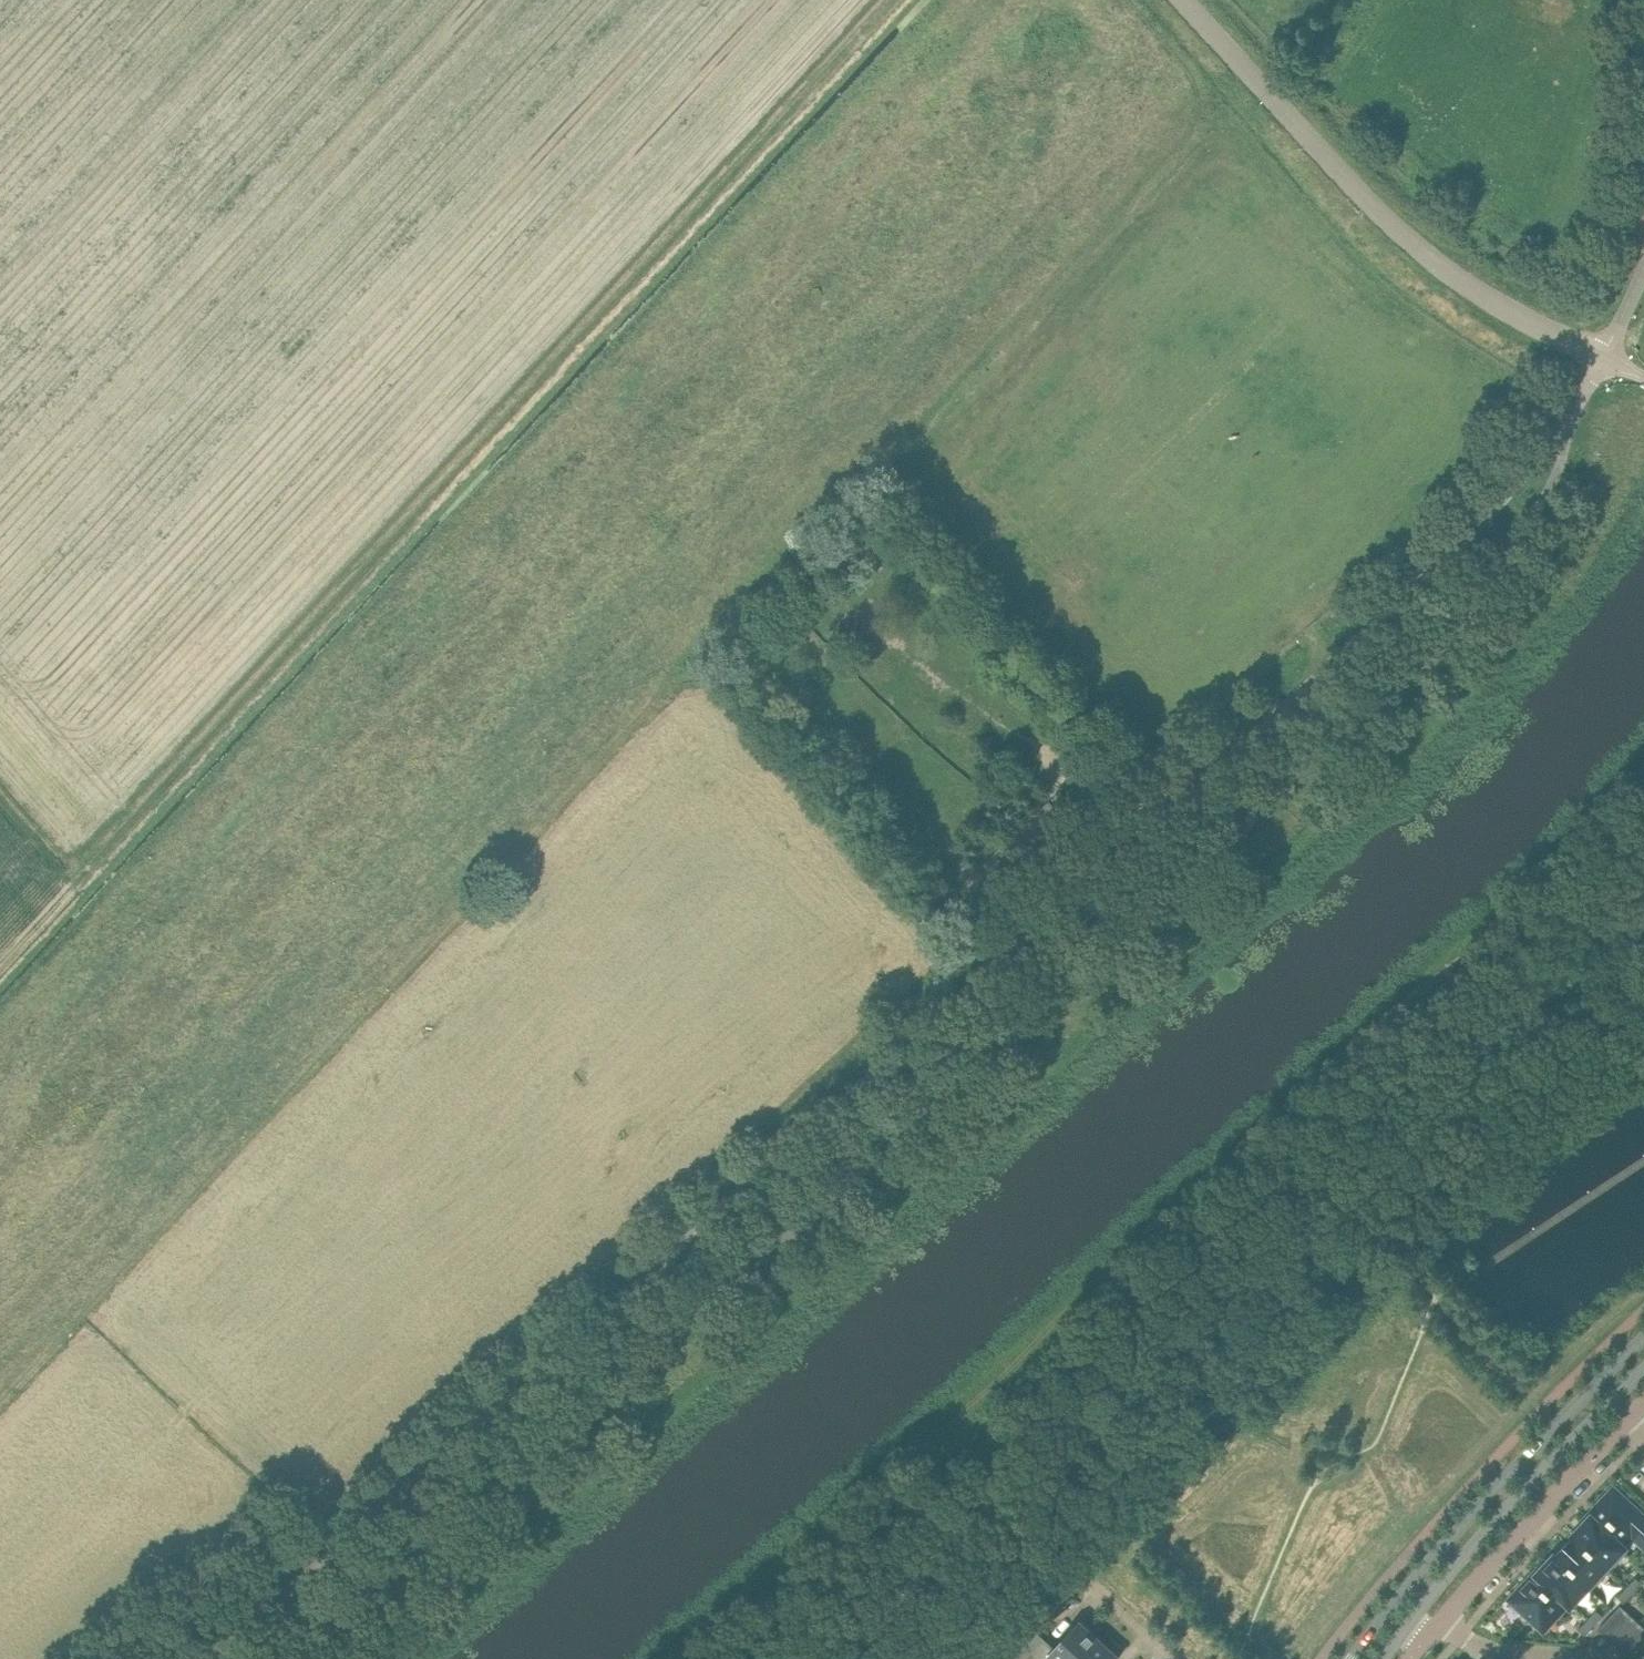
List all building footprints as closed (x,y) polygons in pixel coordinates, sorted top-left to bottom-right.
[(1589,1516),(1621,1546),(1632,1534),(1643,1545),(1643,1518),(1613,1490),(1589,1516)] [(1579,1530),(1573,1536),(1610,1570),(1627,1552),(1621,1546),(1589,1516),(1577,1528),(1579,1530)] [(1573,1536),(1555,1555),(1592,1590),(1610,1570),(1573,1536)] [(1547,1561),(1538,1571),(1572,1603),(1587,1587),(1591,1590),(1592,1590),(1555,1555),(1554,1556),(1554,1557),(1549,1563),(1547,1561)] [(1538,1571),(1511,1599),(1543,1629),(1567,1603),(1570,1605),(1572,1603),(1538,1571)] [(1635,1577),(1626,1587),(1633,1593),(1642,1583),(1635,1577)] [(1626,1587),(1617,1597),(1624,1603),(1633,1593),(1626,1587)] [(1621,1606),(1614,1613),(1623,1622),(1630,1614),(1621,1606)] [(1596,1610),(1587,1619),(1593,1626),(1603,1616),(1596,1610)] [(1587,1619),(1578,1629),(1584,1635),(1593,1626),(1587,1619)] [(1098,1641),(1079,1623),(1055,1649),(1037,1633),(1015,1653),(1021,1658),(1081,1658),(1098,1641)] [(1098,1641),(1081,1658),(1118,1658),(1098,1641)]
